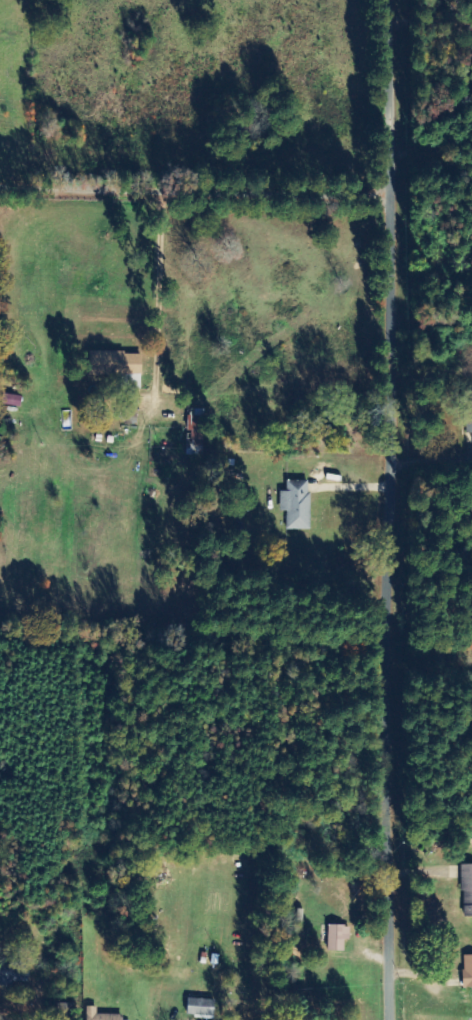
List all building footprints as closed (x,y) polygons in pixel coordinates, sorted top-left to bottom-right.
[(90,375),(142,375),(143,353),(90,352),(90,375)] [(205,410),(189,409),(189,449),(204,450),(205,410)] [(310,530),(311,481),(287,481),(287,492),(281,492),(280,512),(287,512),(287,530),(310,530)] [(463,865),(464,918),(471,918),(471,865),(463,865)] [(328,952),(345,952),(345,941),(350,942),(351,926),(329,926),(328,952)] [(471,987),(471,956),(463,956),(464,988),(471,987)] [(30,963),(0,963),(0,985),(15,985),(15,982),(30,983),(30,963)] [(215,1018),(215,1000),(188,999),(187,1018),(215,1018)] [(98,1007),(87,1007),(86,1019),(123,1019),(123,1015),(97,1015),(98,1007)]
